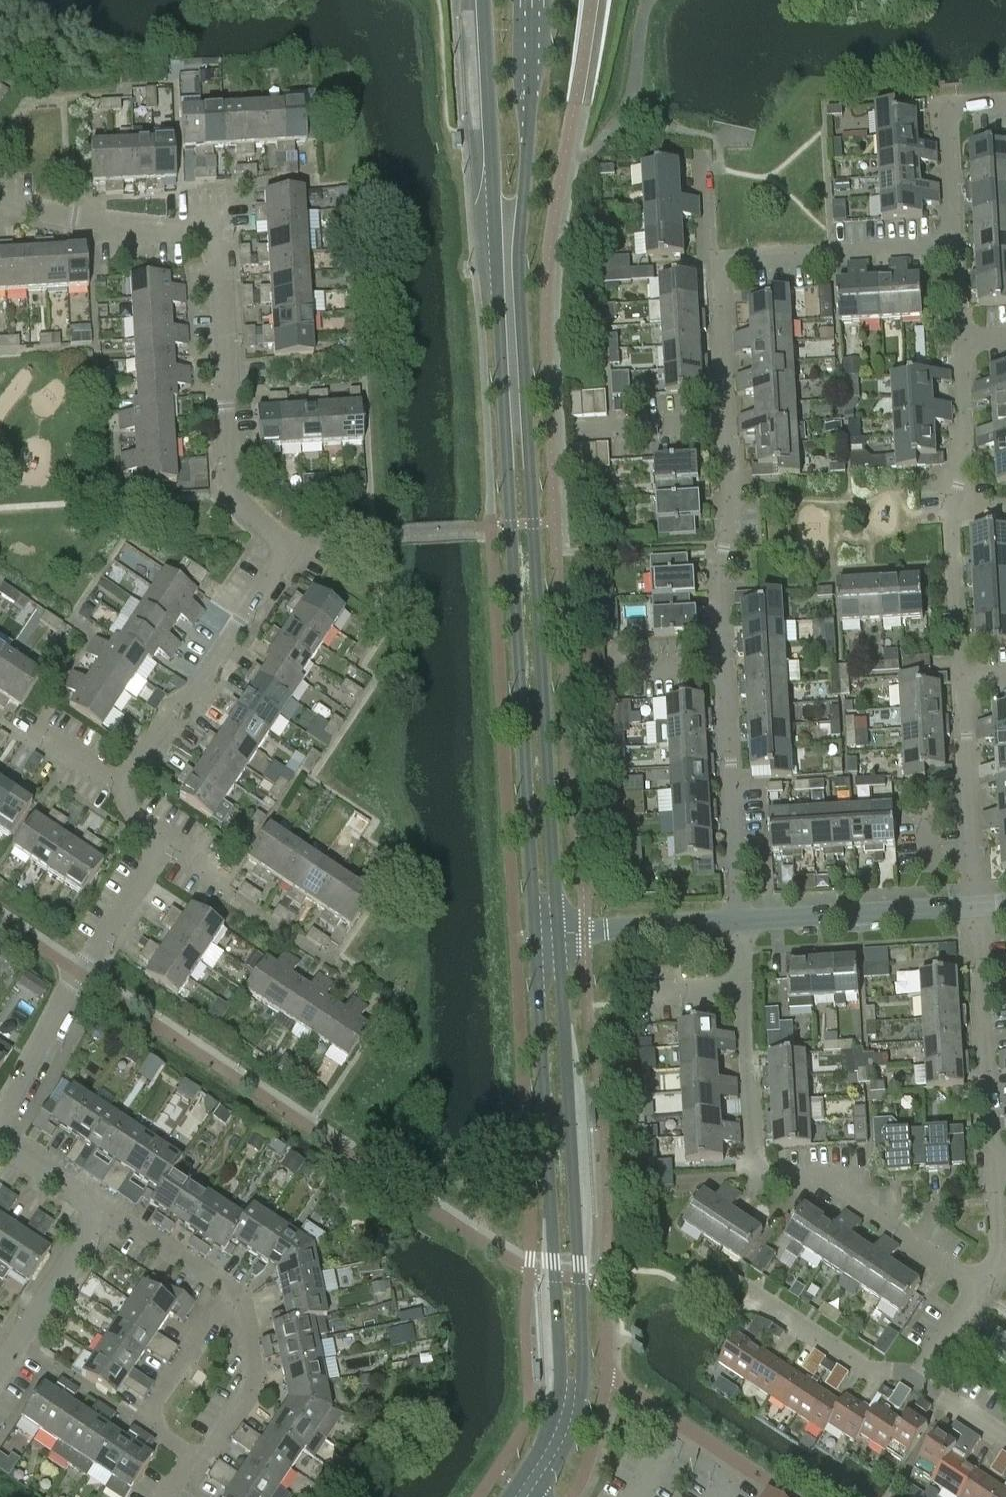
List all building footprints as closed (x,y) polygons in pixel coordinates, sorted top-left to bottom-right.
[(199,75),(199,84),(209,83),(209,74),(199,75)] [(145,89),(145,100),(157,99),(156,89),(145,89)] [(157,99),(145,100),(146,110),(157,110),(157,99)] [(121,100),(110,101),(111,112),(121,111),(121,100)] [(111,112),(110,101),(100,102),(100,112),(111,112)] [(282,106),(285,155),(294,155),(293,144),(306,143),(304,105),(282,106)] [(897,115),(897,105),(875,106),(877,138),(918,136),(917,114),(897,115)] [(282,106),(262,107),(264,145),(276,145),(276,156),(285,155),(282,106)] [(253,146),(264,145),(262,107),(242,108),(244,158),(253,157),(253,146)] [(242,108),(221,109),(223,148),(235,147),(236,158),(244,158),(242,108)] [(828,117),(843,116),(843,108),(828,108),(828,117)] [(212,148),(223,148),(221,109),(201,111),(203,160),(213,160),(212,148)] [(201,111),(180,112),(179,112),(182,150),(194,149),(195,161),(203,160),(201,111)] [(919,146),(918,136),(877,138),(878,159),(937,156),(936,145),(919,146)] [(174,142),(153,143),(155,192),(164,192),(164,181),(176,180),(174,142)] [(153,143),(132,144),(134,182),(146,181),(146,192),(155,192),(153,143)] [(132,144),(112,145),(114,194),(124,193),(123,183),(134,182),(132,144)] [(1005,167),(1005,144),(970,146),(971,169),(1005,167)] [(91,146),(93,184),(105,183),(106,194),(114,194),(112,145),(91,146)] [(285,155),(286,165),(297,165),(296,155),(294,155),(285,155)] [(937,164),(937,156),(878,159),(880,178),(921,176),(920,165),(937,164)] [(195,170),(204,170),(203,160),(195,161),(195,170)] [(203,160),(204,170),(205,170),(215,169),(215,160),(213,160),(203,160)] [(643,190),(681,188),(679,164),(641,166),(643,190)] [(276,177),(287,176),(286,165),(276,166),(276,177)] [(297,175),(297,165),(286,165),(287,176),(297,175)] [(615,166),(600,166),(600,175),(615,175),(615,166)] [(246,178),(246,167),(235,168),(236,178),(246,178)] [(257,177),(256,167),(246,167),(246,178),(257,177)] [(971,169),(972,183),(965,183),(966,193),(1005,191),(1005,167),(971,169)] [(205,170),(206,180),(216,180),(215,169),(205,170)] [(195,181),(206,180),(205,170),(204,170),(195,170),(194,170),(195,181)] [(921,176),(880,178),(881,199),(938,195),(938,185),(921,186),(921,176)] [(850,190),(849,182),(836,183),(836,191),(850,190)] [(681,201),(681,188),(643,190),(644,213),(699,209),(698,200),(681,201)] [(966,193),(966,203),(973,203),(974,216),(1005,214),(1005,191),(966,193)] [(303,192),(265,194),(266,206),(254,207),(255,216),(304,213),(303,192)] [(939,204),(938,195),(881,199),(882,220),(923,218),(922,205),(939,204)] [(338,211),(349,211),(348,200),(337,201),(338,211)] [(602,213),(612,212),(611,207),(607,203),(601,204),(602,213)] [(699,209),(644,213),(645,236),(683,233),(682,220),(700,219),(699,209)] [(349,221),(349,211),(338,211),(339,221),(349,221)] [(267,215),(255,216),(255,225),(267,224),(268,236),(305,234),(319,233),(317,212),(304,213),(267,215)] [(1005,237),(1005,214),(974,216),(975,228),(968,229),(968,239),(1005,237)] [(269,247),(256,248),(257,257),(306,254),(321,253),(319,233),(305,234),(268,236),(269,247)] [(684,257),(683,233),(645,236),(647,259),(684,257)] [(968,239),(969,248),(976,248),(977,261),(1005,260),(1005,237),(968,239)] [(76,251),(65,251),(67,290),(89,289),(86,250),(85,250),(85,239),(76,240),(76,251)] [(27,292),(47,291),(44,241),(35,242),(36,253),(24,253),(27,292)] [(47,291),(67,290),(65,251),(53,252),(52,241),(44,241),(47,291)] [(6,293),(27,292),(24,253),(12,254),(12,243),(3,243),(6,293)] [(239,247),(239,258),(250,257),(250,247),(239,247)] [(257,257),(250,257),(251,268),(258,267),(257,266),(269,266),(270,276),(307,274),(306,254),(257,257)] [(251,268),(250,257),(239,258),(240,268),(251,268)] [(605,271),(631,270),(630,257),(604,259),(605,271)] [(1005,281),(1005,260),(977,261),(977,273),(971,273),(971,284),(1005,281)] [(909,278),(908,261),(898,262),(902,320),(923,318),(921,278),(909,278)] [(879,280),(882,321),(902,320),(898,262),(889,262),(890,280),(879,280)] [(848,282),(838,282),(840,323),(861,322),(858,264),(847,265),(848,282)] [(858,264),(861,322),(882,321),(879,280),(868,281),(867,264),(858,264)] [(631,283),(631,270),(605,271),(606,284),(631,283)] [(259,297),(308,295),(307,274),(270,276),(271,288),(259,289),(259,297)] [(169,276),(130,279),(132,301),(185,297),(184,288),(170,289),(169,276)] [(662,303),(699,301),(697,277),(660,279),(662,303)] [(104,281),(102,281),(96,281),(97,298),(105,298),(104,281)] [(971,284),(972,294),(979,294),(980,307),(1005,306),(1005,281),(971,284)] [(241,288),(242,298),(253,298),(252,287),(241,288)] [(833,319),(831,287),(819,288),(821,320),(833,319)] [(792,322),(790,290),(768,291),(769,302),(749,303),(750,324),(792,322)] [(310,315),(308,295),(259,297),(260,307),(271,306),(272,317),(310,315)] [(132,301),(133,321),(171,319),(171,307),(185,306),(185,297),(132,301)] [(253,308),(253,298),(242,298),(243,309),(253,308)] [(663,325),(706,323),(706,313),(699,313),(699,301),(662,303),(663,325)] [(607,306),(608,320),(608,321),(617,320),(616,305),(607,306)] [(262,338),(311,335),(310,315),(272,317),(273,329),(261,330),(262,338)] [(171,319),(133,321),(135,341),(187,338),(187,329),(172,330),(171,319)] [(356,333),(356,322),(347,323),(347,333),(356,333)] [(734,346),(793,342),(792,322),(750,324),(751,335),(733,337),(734,346)] [(664,348),(701,346),(700,333),(707,332),(706,323),(663,325),(664,348)] [(244,339),(255,339),(255,328),(244,329),(244,339)] [(820,330),(821,339),(834,338),(833,329),(820,330)] [(917,368),(926,368),(924,329),(915,329),(917,368)] [(71,345),(81,344),(91,344),(91,333),(70,335),(71,345)] [(60,335),(50,336),(50,346),(60,346),(60,335)] [(312,357),(311,335),(262,338),(262,347),(274,347),(275,359),(312,357)] [(40,347),(50,346),(50,336),(39,336),(40,347)] [(618,336),(609,336),(610,351),(619,351),(618,336)] [(19,337),(9,338),(9,348),(20,348),(19,337)] [(9,348),(9,338),(0,339),(0,349),(9,348)] [(135,341),(136,361),(174,359),(174,348),(188,347),(187,338),(135,341)] [(256,349),(255,339),(244,339),(245,350),(256,349)] [(793,342),(734,346),(734,356),(752,355),(753,365),(794,362),(793,342)] [(666,371),(709,369),(708,358),(702,358),(701,346),(664,348),(666,371)] [(620,365),(619,351),(610,351),(611,366),(620,365)] [(862,358),(844,359),(845,376),(863,375),(862,358)] [(137,382),(190,378),(189,369),(175,370),(174,359),(136,361),(137,382)] [(794,362),(753,365),(753,377),(736,378),(736,386),(796,383),(794,362)] [(667,394),(704,392),(703,378),(709,378),(709,369),(666,371),(667,394)] [(1005,393),(1005,370),(992,371),(992,385),(975,386),(975,395),(1005,393)] [(629,373),(611,374),(613,397),(613,398),(631,396),(629,373)] [(893,398),(933,395),(932,384),(950,383),(949,373),(891,376),(893,398)] [(137,382),(139,402),(171,400),(177,400),(176,388),(191,388),(190,378),(137,382)] [(796,383),(736,386),(737,396),(755,395),(755,405),(797,403),(796,383)] [(359,391),(349,392),(350,406),(339,407),(341,445),(363,444),(360,406),(359,391)] [(595,417),(607,416),(606,392),(594,393),(595,417)] [(300,448),(321,447),(317,393),(308,394),(309,409),(298,409),(300,448)] [(321,447),(341,445),(339,407),(327,408),(327,393),(317,393),(321,447)] [(571,418),(583,417),(582,393),(570,394),(571,418)] [(583,417),(595,417),(594,393),(582,393),(583,417)] [(975,395),(976,404),(993,403),(994,417),(1005,417),(1005,393),(975,395)] [(280,449),(300,448),(298,409),(287,410),(286,395),(277,396),(280,449)] [(951,406),(946,406),(933,407),(933,395),(893,398),(894,418),(951,415),(951,406)] [(259,451),(280,449),(277,396),(267,396),(268,411),(256,412),(259,451)] [(171,400),(139,402),(134,403),(134,414),(119,415),(120,425),(173,421),(171,400)] [(797,403),(755,405),(756,417),(739,418),(739,427),(798,423),(797,403)] [(854,420),(854,412),(845,412),(845,420),(854,420)] [(951,415),(894,418),(895,439),(935,437),(935,425),(952,424),(951,415)] [(1005,439),(1005,417),(994,417),(995,430),(978,431),(978,441),(1005,439)] [(174,441),(173,421),(120,425),(120,433),(135,432),(136,444),(174,441)] [(798,423),(739,427),(740,437),(757,436),(758,447),(800,445),(798,423)] [(841,432),(841,424),(826,425),(826,433),(841,432)] [(866,453),(850,454),(851,464),(851,473),(852,473),(867,472),(897,470),(915,469),(918,469),(931,468),(930,458),(937,457),(936,455),(935,437),(895,439),(896,458),(873,459),(866,453)] [(978,441),(979,450),(996,449),(997,463),(1005,462),(1005,439),(978,441)] [(122,455),(122,465),(175,461),(174,441),(136,444),(137,454),(122,455)] [(850,449),(866,448),(869,444),(869,441),(849,442),(850,449)] [(598,469),(609,468),(610,468),(609,444),(597,445),(598,469)] [(597,445),(585,446),(586,470),(598,469),(597,445)] [(802,476),(800,445),(758,447),(760,467),(780,466),(780,477),(802,476)] [(585,446),(573,446),(574,470),(586,470),(585,446)] [(699,475),(698,457),(655,460),(656,483),(661,483),(662,498),(694,496),(693,476),(699,475)] [(177,482),(175,461),(122,465),(123,474),(138,473),(138,484),(177,482)] [(997,463),(998,486),(1005,486),(1005,462),(997,463)] [(830,474),(846,474),(845,465),(830,465),(830,474)] [(365,474),(356,474),(357,487),(366,487),(365,474)] [(302,477),(303,490),(312,490),(311,477),(302,477)] [(694,496),(662,498),(657,498),(658,522),(663,522),(664,537),(696,535),(695,514),(701,513),(700,495),(694,496)] [(1005,553),(1005,529),(971,531),(972,555),(1005,553)] [(972,555),(973,568),(967,568),(968,578),(1005,576),(1005,553),(972,555)] [(689,579),(688,557),(656,559),(657,575),(652,575),(653,599),(658,598),(690,597),(696,596),(695,579),(689,579)] [(184,559),(176,570),(201,587),(209,576),(184,559)] [(165,572),(154,590),(198,619),(203,611),(191,602),(197,593),(165,572)] [(900,574),(903,621),(924,620),(921,579),(910,580),(909,573),(900,574)] [(880,582),(882,622),(903,621),(900,574),(890,574),(890,581),(880,582)] [(850,583),(838,584),(840,624),(863,623),(860,576),(849,577),(850,583)] [(860,576),(863,623),(882,622),(880,582),(870,582),(869,576),(860,576)] [(968,578),(968,589),(974,588),(975,601),(1005,599),(1005,576),(968,578)] [(6,599),(14,605),(20,596),(12,590),(3,585),(0,589),(0,595),(6,599)] [(615,596),(615,591),(612,588),(606,588),(606,596),(615,596)] [(833,589),(817,589),(818,598),(833,598),(833,589)] [(142,607),(174,628),(181,617),(193,626),(198,619),(154,590),(142,607)] [(297,594),(291,603),(332,630),(344,613),(311,591),(306,600),(297,594)] [(782,592),(765,593),(762,593),(763,604),(742,605),(744,626),(784,624),(782,592)] [(20,596),(14,605),(23,610),(29,602),(20,596)] [(102,604),(91,597),(80,614),(91,621),(102,604)] [(691,617),(690,597),(658,598),(659,613),(654,613),(655,637),(698,635),(697,617),(691,617)] [(975,601),(976,614),(970,614),(970,624),(1005,622),(1005,599),(975,601)] [(321,647),(332,630),(291,603),(287,609),(296,615),(288,626),(321,647)] [(142,607),(131,624),(175,653),(181,644),(168,636),(174,628),(142,607)] [(54,619),(45,613),(40,622),(48,628),(54,619)] [(54,619),(48,628),(57,633),(63,624),(54,619)] [(970,624),(971,635),(977,634),(978,647),(1005,645),(1005,622),(970,624)] [(619,631),(618,623),(605,623),(605,632),(619,631)] [(120,640),(147,659),(152,662),(159,652),(171,660),(175,653),(131,624),(120,640)] [(785,644),(784,624),(744,626),(744,636),(738,637),(738,647),(785,644)] [(309,664),(321,647),(288,626),(283,635),(274,629),(269,638),(309,664)] [(826,627),(826,642),(836,641),(835,626),(826,627)] [(824,630),(815,630),(816,640),(824,640),(824,630)] [(357,647),(365,652),(372,643),(363,637),(357,647)] [(136,676),(147,659),(120,640),(116,638),(109,648),(96,639),(91,647),(136,676)] [(299,681),(309,664),(269,638),(265,643),(274,649),(266,660),(270,663),(298,681),(299,681)] [(836,656),(836,641),(826,642),(827,657),(836,656)] [(787,665),(785,644),(738,647),(739,657),(745,656),(746,667),(787,665)] [(93,673),(125,694),(136,676),(91,647),(86,654),(99,663),(93,673)] [(360,660),(365,652),(357,647),(351,655),(360,660)] [(898,652),(884,652),(885,663),(885,673),(900,672),(899,663),(898,663),(898,652)] [(6,653),(0,663),(0,700),(23,665),(6,653)] [(931,670),(930,657),(904,658),(905,671),(931,670)] [(255,666),(250,674),(291,701),(303,684),(299,681),(298,681),(270,663),(264,672),(255,666)] [(870,674),(885,673),(885,663),(870,664),(870,674)] [(747,677),(740,677),(741,688),(788,685),(801,685),(801,672),(800,664),(787,665),(746,667),(747,677)] [(0,700),(0,708),(4,711),(10,702),(20,709),(41,677),(23,665),(0,700)] [(841,682),(841,679),(840,667),(831,668),(832,683),(841,682)] [(854,667),(840,667),(841,679),(850,678),(850,679),(855,680),(854,667)] [(113,711),(125,694),(93,673),(87,681),(74,672),(68,681),(113,711)] [(280,718),(291,701),(250,674),(245,681),(254,687),(248,697),(280,718)] [(921,688),(921,677),(900,678),(901,710),(942,708),(941,687),(921,688)] [(850,678),(841,679),(841,682),(842,697),(851,696),(849,679),(850,679),(850,678)] [(76,698),(70,708),(101,729),(113,711),(68,681),(63,689),(76,698)] [(349,696),(355,687),(346,681),(340,690),(349,696)] [(841,682),(832,683),(833,697),(842,697),(841,682)] [(788,685),(741,688),(741,697),(748,697),(748,708),(789,706),(788,685)] [(357,701),(363,692),(355,687),(349,696),(357,701)] [(156,691),(150,699),(160,705),(165,697),(156,691)] [(280,718),(248,697),(242,706),(233,700),(228,708),(269,735),(280,718)] [(669,723),(712,721),(711,711),(706,712),(705,698),(668,700),(669,723)] [(641,715),(632,715),(631,702),(613,703),(615,727),(630,726),(642,725),(641,715)] [(743,729),(790,726),(789,706),(748,708),(749,718),(743,718),(743,729)] [(831,724),(840,723),(839,707),(830,707),(831,724)] [(228,708),(223,715),(232,721),(225,731),(257,752),(269,735),(228,708)] [(943,718),(942,708),(901,710),(903,730),(950,728),(949,718),(943,718)] [(993,710),(994,724),(977,725),(977,734),(1005,732),(1005,709),(993,710)] [(334,716),(328,726),(337,732),(343,723),(334,716)] [(855,718),(846,718),(845,718),(846,734),(856,733),(855,718)] [(712,721),(669,723),(657,724),(658,747),(671,746),(708,744),(707,731),(713,731),(712,721)] [(841,737),(840,723),(831,724),(832,737),(841,737)] [(331,740),(337,732),(328,726),(322,734),(331,740)] [(792,746),(790,726),(743,729),(744,738),(750,738),(751,748),(792,746)] [(944,738),(950,738),(950,728),(903,730),(904,751),(945,748),(944,738)] [(210,734),(205,742),(246,769),(257,752),(225,731),(219,740),(210,734)] [(0,733),(0,744),(4,746),(9,738),(1,732),(0,733)] [(1005,755),(1005,732),(977,734),(978,744),(995,743),(996,756),(1005,755)] [(857,747),(856,733),(846,734),(847,748),(857,747)] [(615,734),(616,750),(625,749),(624,734),(615,734)] [(205,742),(201,749),(209,755),(203,765),(235,787),(246,769),(205,742)] [(672,769),(715,767),(714,757),(708,757),(708,744),(671,746),(672,769)] [(772,768),(772,779),(793,778),(792,746),(751,748),(752,769),(772,768)] [(946,770),(945,748),(904,751),(906,783),(927,782),(926,771),(946,770)] [(626,763),(625,749),(616,750),(617,764),(626,763)] [(311,750),(305,760),(314,766),(320,756),(311,750)] [(43,760),(34,754),(29,763),(38,769),(43,760)] [(1005,778),(1005,755),(996,756),(997,770),(980,771),(980,780),(1005,778)] [(305,760),(300,768),(309,774),(314,766),(305,760)] [(833,761),(834,776),(843,775),(842,760),(833,761)] [(857,760),(848,760),(849,775),(858,774),(857,760)] [(32,777),(38,769),(29,763),(23,772),(32,777)] [(188,768),(182,776),(224,804),(235,787),(203,765),(197,774),(188,768)] [(716,777),(715,767),(672,769),(673,791),(710,789),(709,777),(716,777)] [(212,821),(224,804),(182,776),(178,783),(187,789),(180,800),(212,821)] [(280,778),(273,788),(283,793),(289,784),(280,778)] [(871,779),(871,788),(886,788),(885,778),(871,779)] [(1005,801),(1005,778),(980,780),(981,790),(998,788),(999,801),(1005,801)] [(618,780),(619,795),(628,794),(627,779),(618,780)] [(856,789),(871,788),(871,779),(856,780),(856,789)] [(850,780),(835,781),(836,790),(851,789),(850,780)] [(0,785),(0,816),(20,785),(13,781),(7,790),(0,785)] [(809,783),(810,791),(825,791),(824,782),(809,783)] [(795,792),(810,791),(809,783),(795,783),(795,792)] [(783,784),(767,785),(768,794),(783,793),(783,784)] [(11,839),(32,806),(21,799),(27,790),(20,785),(0,816),(0,832),(11,839)] [(273,788),(268,796),(277,802),(283,793),(273,788)] [(675,814),(717,812),(717,802),(711,802),(710,789),(673,791),(675,814)] [(629,809),(628,794),(619,795),(620,810),(629,809)] [(1005,824),(1005,801),(999,801),(1000,814),(982,815),(983,825),(1005,824)] [(885,847),(896,847),(894,806),(872,807),(875,854),(883,853),(885,853),(885,847)] [(852,808),(855,849),(865,849),(865,854),(875,854),(872,807),(852,808)] [(832,810),(835,856),(845,855),(844,850),(855,849),(852,808),(832,810)] [(811,811),(813,852),(825,851),(825,857),(835,856),(832,810),(811,811)] [(791,812),(794,859),(804,858),(804,852),(813,852),(811,811),(791,812)] [(30,861),(60,817),(52,812),(44,824),(34,818),(12,849),(30,861)] [(257,812),(251,822),(260,828),(266,818),(257,812)] [(718,822),(717,812),(675,814),(676,837),(713,835),(712,822),(718,822)] [(794,859),(791,812),(770,813),(773,854),(784,853),(784,859),(794,859)] [(68,822),(60,817),(30,861),(47,873),(68,841),(59,835),(68,822)] [(245,830),(255,836),(260,828),(251,822),(245,830)] [(1005,846),(1005,824),(983,825),(983,835),(1001,834),(1002,846),(1005,846)] [(615,842),(616,842),(624,841),(624,826),(615,827),(615,842)] [(252,876),(260,881),(287,841),(269,829),(248,861),(258,868),(252,876)] [(64,884),(94,839),(86,834),(78,847),(68,841),(47,873),(64,884)] [(713,835),(676,837),(678,861),(714,858),(713,835)] [(101,844),(94,839),(64,884),(82,896),(103,864),(93,857),(101,844)] [(304,852),(287,841),(260,881),(267,887),(273,878),(283,884),(304,852)] [(278,907),(272,915),(281,921),(287,913),(286,912),(293,903),(294,904),(321,864),(304,852),(283,884),(293,891),(287,900),(285,899),(279,907),(278,907)] [(875,854),(876,863),(884,863),(883,853),(875,854)] [(338,875),(321,864),(294,904),(302,910),(308,901),(317,907),(338,875)] [(355,887),(328,927),(335,932),(341,923),(351,930),(373,898),(381,885),(364,873),(355,887)] [(338,875),(317,907),(326,913),(320,922),(328,927),(355,887),(338,875)] [(238,893),(247,899),(253,890),(244,884),(238,893)] [(247,899),(256,905),(262,896),(253,890),(247,899)] [(212,947),(223,930),(208,919),(191,908),(185,917),(173,909),(167,918),(212,947)] [(287,913),(281,921),(290,927),(296,919),(287,913)] [(168,943),(200,965),(212,947),(167,918),(162,925),(174,933),(168,943)] [(306,938),(315,944),(321,935),(312,929),(306,938)] [(321,935),(315,944),(324,950),(330,941),(321,935)] [(189,982),(200,965),(168,943),(162,951),(150,943),(144,952),(189,982)] [(939,945),(939,946),(940,958),(956,957),(955,945),(955,944),(939,945)] [(152,967),(146,977),(145,978),(177,1000),(189,982),(144,952),(140,959),(152,967)] [(813,999),(837,997),(834,953),(824,954),(824,961),(811,962),(813,999)] [(843,953),(834,953),(837,997),(837,1008),(846,1008),(846,997),(860,996),(858,967),(858,959),(844,960),(843,953)] [(262,1004),(292,959),(284,954),(275,967),(266,960),(244,992),(262,1004)] [(262,1004),(279,1015),(301,983),(291,977),(299,964),(292,959),(262,1004)] [(814,1010),(813,999),(811,962),(788,963),(791,1011),(814,1010)] [(889,965),(864,966),(865,984),(885,983),(885,979),(890,978),(889,965)] [(921,974),(909,975),(911,998),(922,997),(960,995),(958,972),(921,974)] [(26,990),(34,978),(27,973),(19,985),(26,990)] [(279,1015),(296,1027),(326,982),(318,977),(310,989),(301,983),(279,1015)] [(296,1027),(313,1038),(335,1006),(325,999),(333,987),(326,982),(296,1027)] [(226,999),(234,1004),(239,995),(232,990),(226,999)] [(924,1020),(967,1017),(967,1007),(960,1008),(960,995),(922,997),(924,1020)] [(313,1038),(330,1050),(360,1005),(352,999),(343,1012),(335,1006),(313,1038)] [(367,1010),(360,1005),(330,1050),(348,1061),(370,1029),(359,1022),(367,1010)] [(866,1009),(867,1023),(876,1023),(875,1009),(866,1009)] [(925,1043),(962,1041),(962,1028),(968,1028),(967,1017),(924,1020),(925,1043)] [(717,1036),(717,1023),(679,1025),(681,1048),(735,1045),(735,1035),(717,1036)] [(770,1050),(781,1050),(795,1049),(793,1023),(780,1024),(780,1033),(769,1034),(770,1050)] [(877,1038),(876,1023),(867,1023),(868,1039),(877,1038)] [(102,1035),(100,1031),(97,1030),(93,1031),(92,1035),(93,1039),(97,1040),(100,1039),(102,1035)] [(653,1049),(652,1039),(641,1040),(641,1050),(653,1049)] [(926,1066),(970,1063),(969,1052),(963,1053),(962,1041),(925,1043),(926,1066)] [(854,1042),(840,1043),(840,1052),(854,1052),(854,1042)] [(824,1053),(840,1052),(840,1043),(824,1044),(824,1053)] [(6,1062),(12,1052),(0,1044),(0,1070),(6,1062)] [(736,1054),(735,1045),(681,1048),(682,1071),(719,1069),(719,1055),(736,1054)] [(131,1048),(123,1059),(136,1067),(143,1056),(131,1048)] [(654,1050),(641,1051),(639,1051),(640,1059),(654,1058),(654,1050)] [(854,1052),(855,1074),(858,1074),(859,1074),(859,1070),(867,1069),(866,1055),(863,1055),(863,1050),(854,1050),(854,1052)] [(288,1071),(295,1061),(284,1053),(277,1064),(288,1071)] [(807,1054),(770,1056),(771,1070),(764,1070),(765,1080),(808,1077),(807,1054)] [(866,1055),(867,1069),(876,1069),(875,1055),(866,1055)] [(162,1065),(150,1057),(141,1069),(154,1077),(162,1065)] [(926,1067),(915,1067),(916,1087),(928,1087),(928,1089),(965,1087),(964,1073),(971,1073),(970,1063),(926,1066),(926,1067)] [(719,1069),(682,1071),(683,1093),(738,1090),(737,1081),(720,1082),(719,1069)] [(868,1085),(867,1069),(859,1070),(859,1074),(858,1074),(858,1075),(859,1085),(868,1085)] [(876,1069),(867,1069),(868,1085),(871,1085),(871,1093),(886,1093),(885,1083),(877,1084),(876,1069)] [(858,1075),(846,1076),(846,1086),(859,1085),(858,1075)] [(808,1077),(765,1080),(765,1090),(772,1089),(773,1101),(810,1099),(808,1077)] [(60,1127),(68,1133),(90,1100),(72,1088),(58,1108),(49,1102),(33,1126),(52,1139),(60,1127)] [(738,1099),(738,1090),(683,1093),(684,1116),(722,1114),(721,1100),(738,1099)] [(964,1090),(952,1091),(953,1100),(965,1099),(964,1090)] [(886,1093),(871,1093),(872,1104),(882,1103),(885,1100),(887,1100),(887,1093),(886,1093)] [(810,1099),(773,1101),(773,1114),(767,1114),(768,1124),(811,1122),(810,1099)] [(90,1100),(68,1133),(79,1140),(65,1161),(72,1166),(109,1112),(90,1100)] [(644,1106),(645,1118),(653,1117),(652,1106),(644,1106)] [(233,1116),(219,1107),(212,1118),(225,1127),(233,1116)] [(854,1119),(867,1118),(866,1108),(853,1109),(854,1119)] [(95,1151),(104,1157),(127,1124),(109,1112),(72,1166),(81,1172),(95,1151)] [(722,1114),(684,1116),(686,1139),(740,1135),(740,1126),(722,1127),(722,1114)] [(854,1119),(855,1144),(869,1144),(867,1118),(854,1119)] [(927,1168),(925,1136),(910,1137),(910,1132),(898,1133),(898,1124),(893,1120),(874,1121),(875,1154),(887,1153),(889,1176),(907,1175),(907,1170),(927,1168)] [(775,1134),(775,1148),(812,1146),(811,1122),(768,1124),(768,1134),(775,1134)] [(145,1136),(127,1124),(104,1157),(115,1164),(101,1185),(109,1190),(145,1136)] [(657,1128),(645,1128),(646,1140),(658,1139),(657,1128)] [(924,1131),(925,1136),(927,1168),(927,1174),(945,1173),(945,1167),(967,1166),(965,1133),(949,1134),(948,1129),(924,1131)] [(741,1145),(740,1135),(686,1139),(687,1162),(724,1160),(723,1146),(741,1145)] [(145,1136),(109,1190),(117,1196),(131,1174),(141,1181),(163,1148),(145,1136)] [(266,1143),(254,1136),(247,1146),(259,1154),(266,1143)] [(273,1140),(267,1148),(280,1157),(286,1149),(273,1140)] [(182,1160),(163,1148),(141,1181),(150,1187),(142,1199),(150,1204),(172,1171),(174,1172),(182,1160)] [(288,1154),(280,1166),(295,1176),(303,1164),(288,1154)] [(647,1163),(648,1176),(673,1175),(673,1162),(647,1163)] [(308,1164),(301,1175),(308,1179),(315,1169),(308,1164)] [(160,1211),(154,1220),(153,1223),(161,1228),(191,1183),(174,1172),(172,1171),(150,1204),(160,1211)] [(673,1175),(648,1176),(648,1188),(674,1187),(673,1175)] [(209,1196),(191,1183),(161,1228),(170,1235),(178,1223),(187,1229),(209,1196)] [(684,1224),(704,1237),(735,1191),(727,1186),(717,1201),(705,1193),(684,1224)] [(9,1195),(1,1189),(0,1191),(0,1209),(9,1195)] [(336,1191),(326,1202),(337,1211),(346,1200),(336,1191)] [(743,1196),(735,1191),(704,1237),(724,1250),(744,1219),(733,1211),(743,1196)] [(9,1195),(0,1209),(0,1247),(13,1228),(3,1221),(17,1200),(9,1195)] [(209,1196),(187,1229),(196,1235),(188,1247),(196,1252),(226,1207),(209,1196)] [(245,1220),(223,1252),(232,1258),(240,1247),(249,1253),(271,1219),(252,1206),(244,1219),(245,1220)] [(244,1219),(226,1207),(196,1252),(206,1259),(214,1247),(223,1252),(245,1220),(244,1219)] [(785,1238),(794,1244),(787,1254),(798,1261),(805,1251),(825,1220),(806,1207),(785,1238)] [(326,1216),(318,1211),(311,1220),(320,1226),(326,1216)] [(3,1283),(9,1273),(46,1219),(37,1213),(23,1234),(13,1228),(0,1248),(0,1281),(3,1283)] [(837,1228),(825,1220),(805,1251),(824,1263),(854,1218),(846,1213),(837,1228)] [(852,1238),(862,1224),(854,1218),(824,1263),(843,1276),(863,1245),(852,1238)] [(54,1224),(46,1219),(9,1273),(29,1286),(51,1252),(40,1245),(54,1224)] [(289,1231),(271,1219),(249,1253),(267,1265),(289,1231)] [(744,1219),(724,1250),(743,1263),(763,1232),(744,1219)] [(276,1271),(283,1267),(313,1247),(327,1237),(307,1224),(298,1237),(294,1234),(289,1231),(267,1265),(272,1268),(276,1271)] [(874,1253),(863,1245),(843,1276),(862,1288),(892,1243),(884,1238),(874,1253)] [(890,1263),(897,1254),(900,1249),(892,1243),(862,1288),(881,1301),(901,1271),(890,1263)] [(279,1283),(318,1276),(313,1247),(283,1267),(276,1271),(277,1272),(279,1283)] [(766,1247),(751,1269),(763,1276),(777,1255),(766,1247)] [(361,1279),(373,1276),(370,1264),(359,1267),(361,1279)] [(256,1278),(263,1272),(265,1269),(258,1265),(252,1275),(256,1278)] [(921,1284),(901,1271),(881,1301),(900,1314),(921,1284)] [(318,1276),(279,1283),(283,1304),(322,1297),(338,1294),(334,1273),(318,1276)] [(733,1274),(718,1295),(730,1302),(744,1281),(733,1274)] [(194,1305),(170,1289),(170,1288),(152,1277),(146,1287),(142,1284),(130,1303),(163,1325),(170,1316),(182,1324),(194,1305)] [(807,1289),(797,1283),(790,1294),(799,1300),(807,1289)] [(386,1292),(384,1284),(372,1287),(374,1297),(386,1295),(386,1292)] [(809,1306),(814,1299),(806,1293),(801,1301),(809,1306)] [(313,1320),(321,1318),(326,1317),(322,1297),(283,1304),(286,1315),(271,1318),(273,1328),(313,1321),(313,1320)] [(118,1321),(172,1358),(178,1349),(157,1335),(163,1325),(130,1303),(118,1321)] [(410,1312),(411,1321),(423,1319),(421,1310),(410,1312)] [(327,1341),(321,1318),(313,1320),(313,1321),(273,1328),(275,1338),(261,1341),(263,1351),(317,1341),(317,1344),(327,1341)] [(106,1340),(139,1362),(146,1351),(167,1365),(172,1358),(118,1321),(106,1340)] [(769,1333),(774,1337),(779,1330),(774,1326),(769,1333)] [(888,1329),(874,1350),(885,1357),(899,1336),(888,1329)] [(388,1335),(390,1347),(415,1342),(413,1330),(388,1335)] [(785,1334),(779,1330),(774,1337),(780,1341),(785,1334)] [(1001,1342),(995,1338),(985,1353),(1005,1367),(1005,1334),(1001,1342)] [(745,1381),(764,1353),(737,1335),(713,1371),(714,1372),(720,1364),(745,1381)] [(94,1357),(148,1394),(154,1385),(133,1371),(139,1362),(106,1340),(94,1357)] [(321,1362),(317,1344),(317,1341),(263,1351),(265,1362),(279,1360),(281,1370),(321,1362)] [(71,1369),(81,1376),(114,1398),(122,1386),(144,1401),(148,1394),(94,1357),(84,1350),(71,1369)] [(790,1370),(764,1353),(745,1381),(771,1398),(790,1370)] [(431,1355),(418,1356),(419,1359),(420,1365),(432,1363),(431,1355)] [(831,1365),(828,1362),(825,1361),(820,1368),(826,1372),(831,1365)] [(324,1383),(321,1362),(281,1370),(285,1390),(324,1383)] [(837,1368),(831,1365),(826,1372),(832,1376),(837,1368)] [(790,1370),(771,1398),(797,1416),(816,1387),(790,1370)] [(376,1385),(385,1384),(384,1374),(375,1375),(376,1385)] [(40,1432),(70,1387),(61,1381),(52,1393),(43,1387),(21,1419),(40,1432)] [(330,1411),(330,1410),(324,1383),(285,1390),(288,1403),(330,1411)] [(731,1386),(725,1396),(732,1401),(738,1391),(731,1386)] [(78,1392),(70,1387),(40,1432),(58,1444),(79,1411),(69,1405),(78,1392)] [(841,1404),(816,1387),(797,1416),(824,1433),(829,1425),(828,1425),(842,1405),(841,1404)] [(883,1399),(888,1391),(882,1387),(877,1395),(883,1399)] [(894,1395),(888,1391),(883,1399),(889,1403),(894,1395)] [(855,1443),(860,1435),(859,1435),(872,1415),(872,1414),(846,1396),(841,1404),(842,1405),(828,1425),(829,1425),(855,1443)] [(920,1400),(914,1408),(920,1412),(926,1403),(920,1400)] [(315,1434),(326,1441),(344,1415),(330,1410),(330,1411),(288,1403),(281,1412),(315,1434)] [(926,1403),(920,1412),(926,1416),(932,1407),(926,1403)] [(51,1453),(69,1466),(76,1456),(106,1411),(96,1405),(88,1417),(79,1411),(58,1444),(51,1453)] [(877,1407),(872,1414),(872,1415),(859,1435),(860,1435),(885,1452),(904,1423),(903,1423),(877,1407)] [(106,1411),(76,1456),(69,1466),(87,1478),(93,1468),(115,1435),(106,1429),(114,1416),(106,1411)] [(302,1453),(303,1452),(314,1459),(326,1441),(315,1434),(281,1412),(269,1431),(302,1453)] [(885,1452),(904,1464),(928,1428),(909,1415),(903,1423),(904,1423),(885,1452)] [(956,1434),(961,1427),(956,1423),(951,1431),(956,1434)] [(291,1470),(302,1453),(269,1431),(263,1440),(242,1426),(237,1434),(291,1470)] [(956,1434),(962,1438),(967,1431),(961,1427),(956,1434)] [(112,1480),(142,1435),(132,1429),(124,1441),(115,1435),(93,1468),(112,1480)] [(967,1431),(962,1438),(963,1439),(957,1447),(955,1451),(952,1455),(951,1455),(933,1483),(954,1496),(961,1496),(977,1472),(964,1463),(967,1459),(968,1460),(981,1440),(967,1431)] [(279,1488),(291,1470),(237,1434),(231,1443),(252,1456),(246,1466),(279,1488)] [(112,1480),(105,1490),(115,1496),(127,1496),(152,1460),(142,1453),(150,1440),(142,1435),(112,1480)] [(938,1435),(914,1471),(933,1483),(951,1455),(952,1455),(955,1451),(957,1447),(938,1435)] [(12,1456),(8,1461),(1,1472),(8,1478),(20,1461),(12,1456)] [(252,1496),(273,1496),(279,1488),(246,1466),(239,1476),(218,1462),(212,1471),(252,1496)] [(356,1467),(348,1479),(358,1486),(366,1473),(356,1467)] [(212,1471),(207,1478),(228,1492),(225,1496),(252,1496),(212,1471)] [(1003,1489),(977,1472),(961,1496),(998,1496),(1003,1489)]
